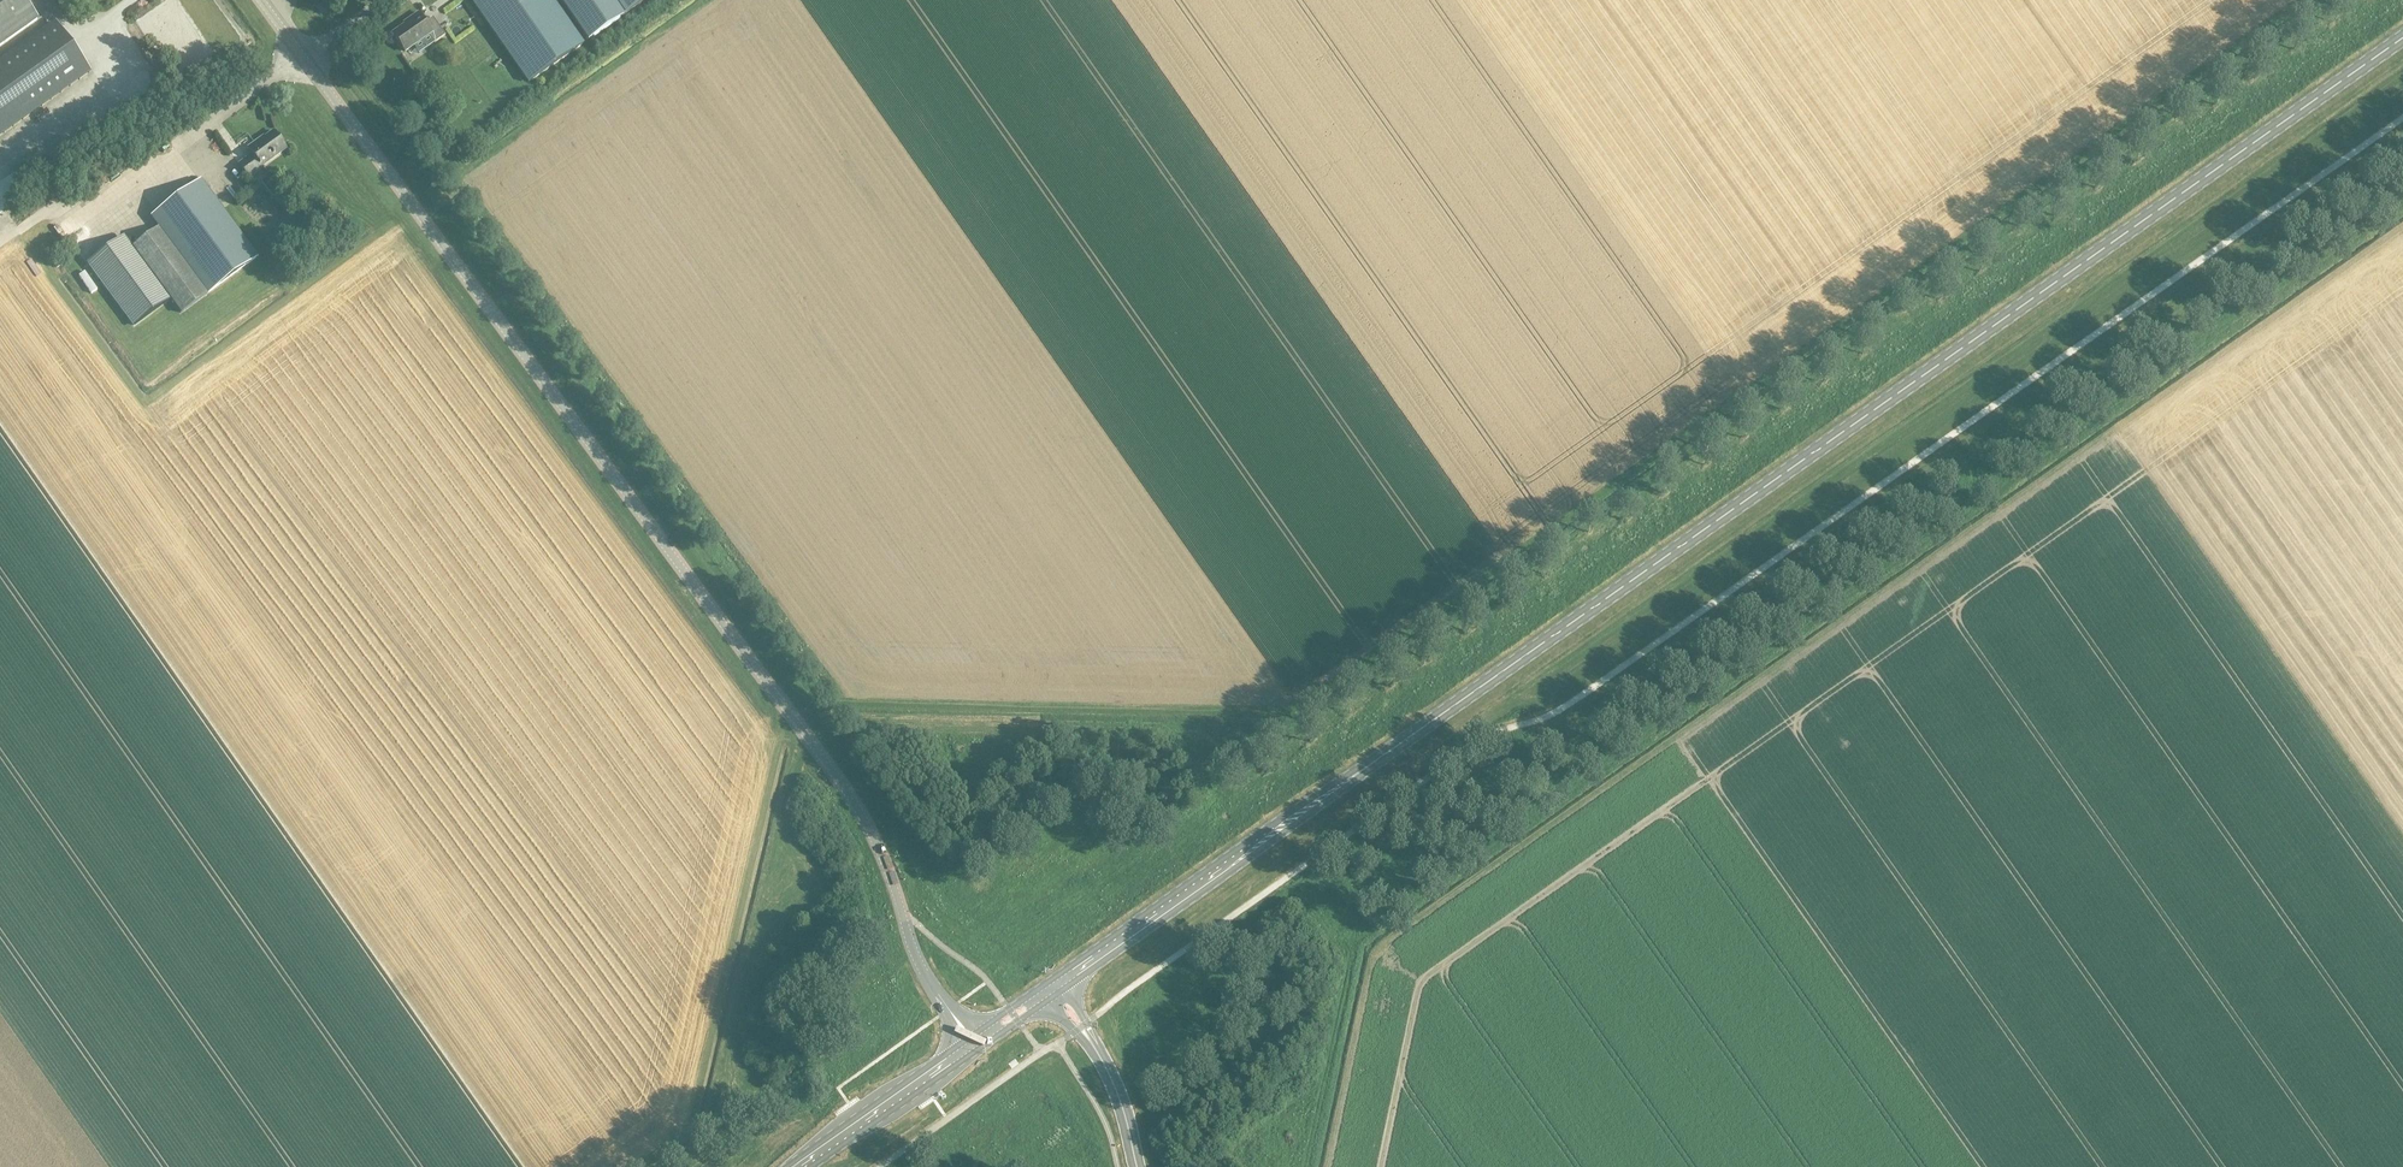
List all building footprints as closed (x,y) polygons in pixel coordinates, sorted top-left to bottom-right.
[(37,19),(23,0),(0,0),(0,46),(37,19)] [(529,82),(580,43),(547,0),(472,0),(529,82)] [(586,39),(621,12),(612,0),(557,0),(586,39)] [(622,11),(637,0),(613,0),(622,11)] [(434,43),(445,35),(432,17),(432,18),(433,20),(427,24),(418,13),(409,19),(410,21),(392,34),(409,58),(410,57),(406,51),(428,35),(434,43)] [(0,62),(0,134),(89,71),(55,24),(0,62)] [(286,149),(273,131),(260,141),(259,140),(248,148),(253,154),(239,164),(248,178),(263,167),(262,166),(286,149)] [(38,156),(44,159),(54,143),(48,140),(38,156)] [(131,247),(124,238),(89,264),(134,326),(169,299),(170,299),(181,313),(208,292),(255,258),(200,182),(153,217),(160,226),(131,247)] [(91,303),(98,298),(84,279),(77,284),(91,303)]
